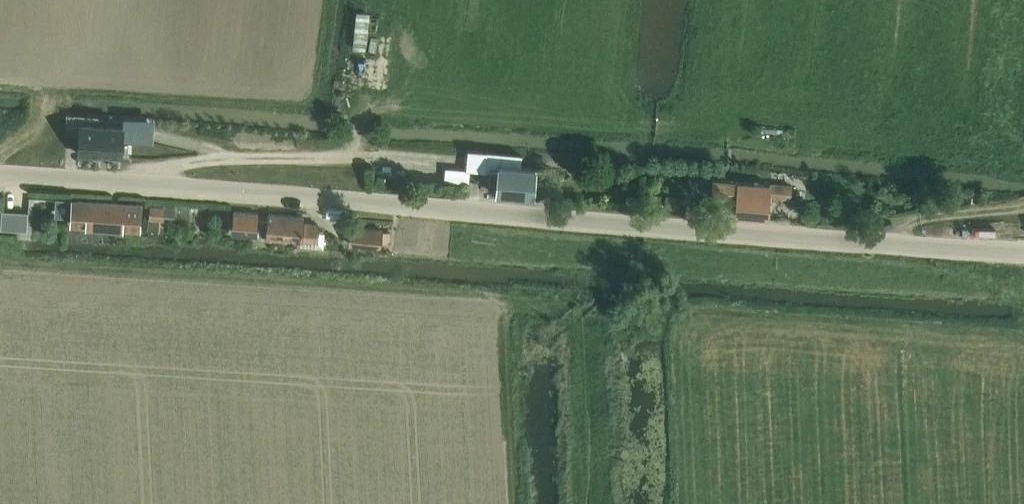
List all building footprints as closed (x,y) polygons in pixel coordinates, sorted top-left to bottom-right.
[(68,119),(66,140),(79,141),(80,141),(80,146),(79,154),(79,156),(124,159),(124,157),(125,142),(126,126),(99,124),(99,121),(100,116),(76,115),(71,115),(68,114),(68,119)] [(468,155),(467,170),(471,171),(488,172),(489,151),(474,150),(469,150),(468,155)] [(490,152),(489,169),(492,169),(490,183),(499,184),(498,191),(497,195),(533,199),(533,197),(542,197),(546,194),(547,185),(543,181),(535,180),(536,168),(528,167),(522,167),(523,154),(501,153),(490,152)] [(446,169),(445,183),(470,185),(471,173),(471,171),(467,170),(446,169)] [(790,200),(791,185),(772,184),(713,180),(712,200),(737,201),(736,216),(769,218),(771,199),(790,200)] [(627,196),(626,205),(638,205),(639,197),(627,196)] [(678,210),(679,197),(667,196),(666,209),(678,210)] [(57,200),(57,215),(72,216),(72,226),(141,229),(142,202),(73,199),(73,200),(57,200)] [(175,218),(176,208),(152,206),(150,231),(160,232),(161,220),(165,220),(165,217),(175,218)] [(3,212),(2,228),(28,228),(28,212),(3,212)] [(269,221),(258,220),(258,214),(234,212),(233,232),(257,234),(268,235),(268,236),(302,239),(302,244),(324,246),(326,232),(318,232),(319,224),(305,223),(305,217),(269,214),(269,221)] [(382,232),(382,230),(351,227),(350,243),(381,246),(382,232)] [(382,232),(381,246),(390,247),(391,233),(382,232)] [(639,248),(639,256),(649,256),(649,248),(639,248)]
